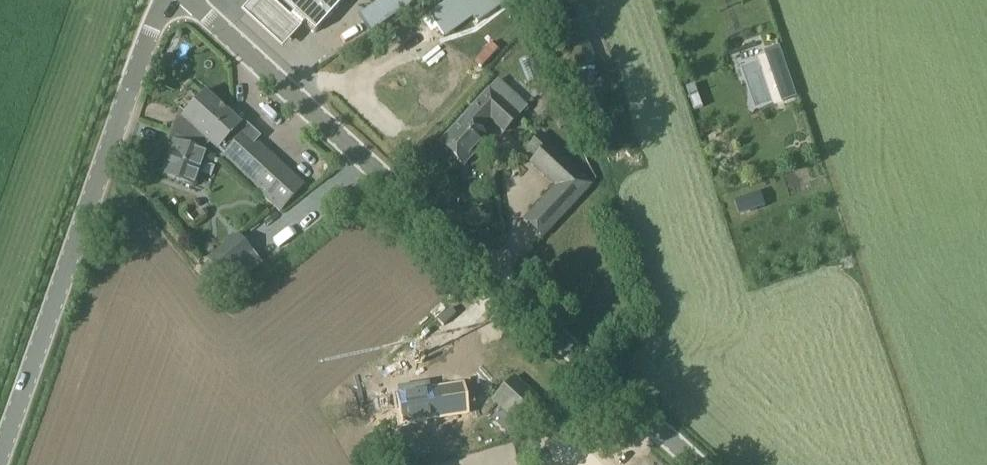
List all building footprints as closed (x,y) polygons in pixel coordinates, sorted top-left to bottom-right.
[(302,29),(269,0),(252,0),(240,13),(282,52),(302,29)] [(281,4),(314,33),(342,1),(341,0),(285,0),(281,4)] [(363,33),(412,0),(375,0),(351,16),(363,33)] [(427,13),(445,37),(473,16),(477,21),(505,2),(504,0),(446,0),(427,13)] [(596,64),(579,20),(553,31),(569,74),(596,64)] [(797,96),(780,48),(766,53),(782,101),(797,96)] [(464,118),(440,144),(463,165),(487,139),(479,132),(490,121),(504,134),(519,118),(518,116),(526,106),(500,84),(489,89),(490,90),(463,118),(464,118)] [(183,120),(209,143),(217,150),(218,149),(224,154),(221,157),(228,163),(221,171),(234,183),(241,175),(281,210),(304,183),(245,130),(244,131),(238,126),(239,125),(204,95),(186,115),(183,120)] [(572,125),(567,112),(556,117),(561,130),(572,125)] [(205,154),(209,143),(183,120),(174,143),(205,154)] [(205,154),(174,143),(173,142),(162,175),(195,186),(206,154),(205,154)] [(544,239),(593,186),(548,144),(528,164),(553,187),(522,221),(544,239)] [(734,201),(739,216),(765,207),(760,192),(734,201)] [(220,278),(253,253),(239,234),(206,260),(220,278)] [(261,258),(277,243),(270,236),(255,251),(261,258)] [(491,400),(522,427),(544,404),(515,375),(491,400)] [(435,390),(397,396),(402,426),(428,422),(428,425),(439,423),(438,416),(469,411),(466,391),(436,396),(435,390)] [(586,464),(610,464),(604,456),(586,464)]
